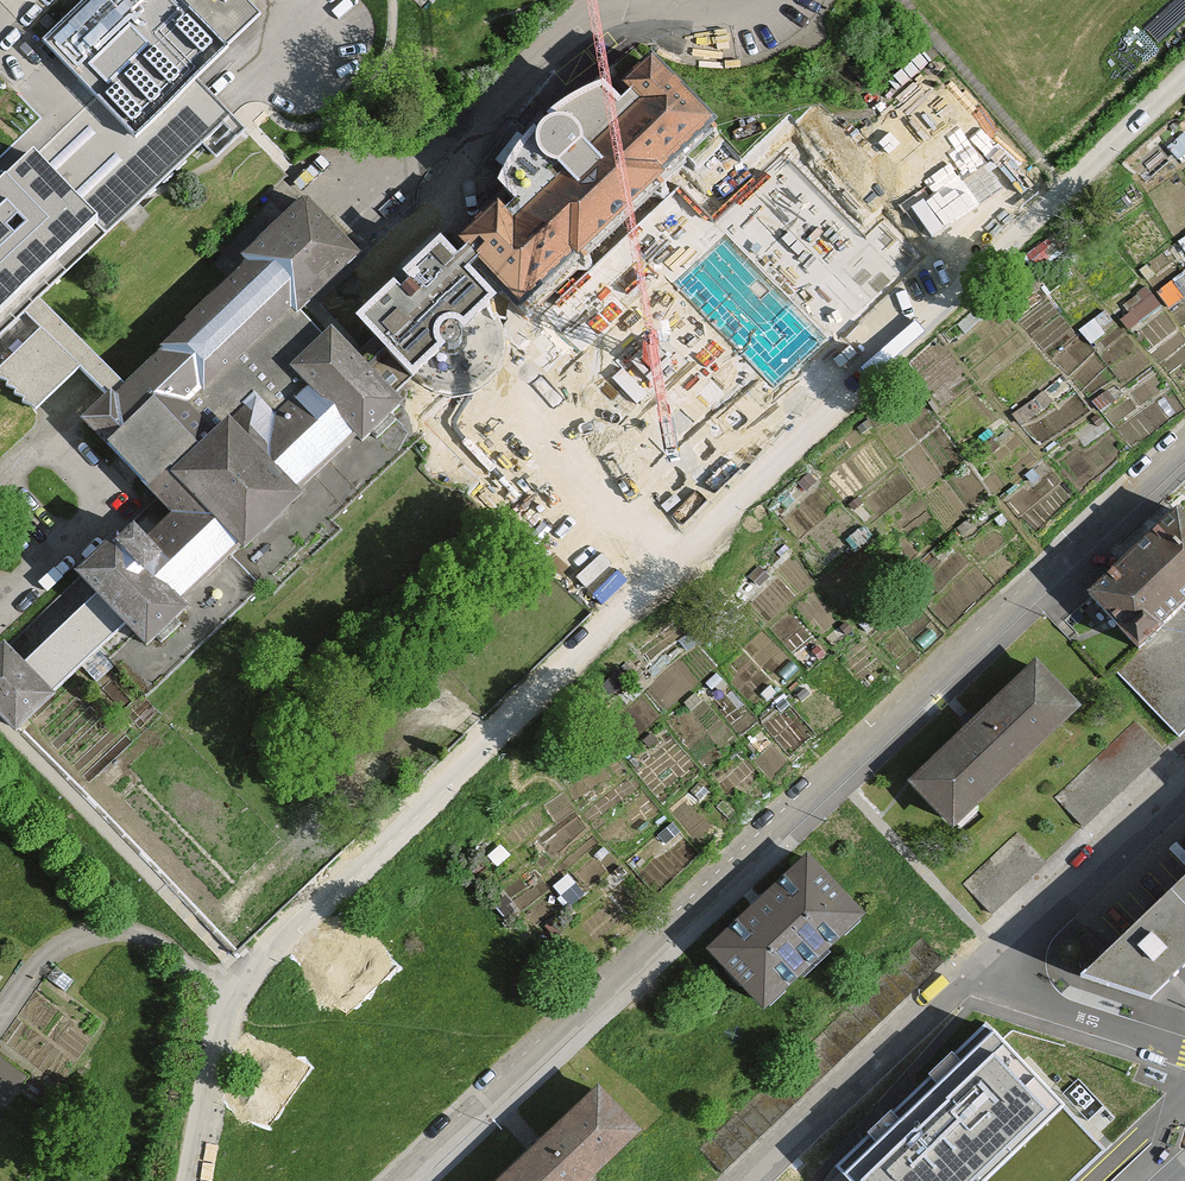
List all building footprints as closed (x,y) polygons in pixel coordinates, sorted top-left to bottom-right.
[(47,45),(129,136),(226,49),(258,20),(241,0),(96,0),(47,45)] [(531,215),(520,227),(508,215),(469,253),(534,318),(723,130),(664,71),(640,94),(652,105),(636,120),(605,90),(506,189),(531,215)] [(836,159),(824,133),(799,146),(811,171),(836,159)] [(100,228),(34,157),(0,189),(0,325),(100,228)] [(0,654),(0,720),(19,740),(26,734),(60,702),(51,694),(122,628),(149,657),(411,414),(339,337),(296,378),(319,403),(284,435),(258,408),(209,454),(178,421),(296,311),(301,316),(362,259),(309,202),(245,261),(253,270),(82,429),(173,527),(154,544),(138,528),(79,582),(97,601),(25,668),(6,648),(0,654)] [(494,311),(440,253),(358,329),(412,387),(494,311)] [(1147,650),(1184,616),(1184,518),(1098,595),(1147,650)] [(1141,692),(1184,738),(1184,737),(1184,651),(1141,692)] [(1083,714),(1041,671),(918,791),(960,833),(1083,714)] [(1137,724),(1058,796),(1087,829),(1166,756),(1137,724)] [(1017,837),(963,885),(992,916),(1045,868),(1017,837)] [(826,879),(807,859),(759,904),(710,950),(729,970),(732,968),(766,1004),(859,917),(825,881),(826,879)] [(1167,892),(1184,908),(1184,875),(1167,892)] [(1167,892),(1079,977),(1151,998),(1184,964),(1184,908),(1167,892)] [(1105,1151),(1062,1106),(986,1026),(922,1087),(928,1093),(915,1105),(902,1118),(895,1111),(836,1167),(840,1172),(830,1180),(1073,1180),(1105,1151)] [(503,1180),(583,1180),(636,1131),(598,1092),(544,1143),(543,1141),(537,1147),(530,1153),(531,1154),(503,1180)]
